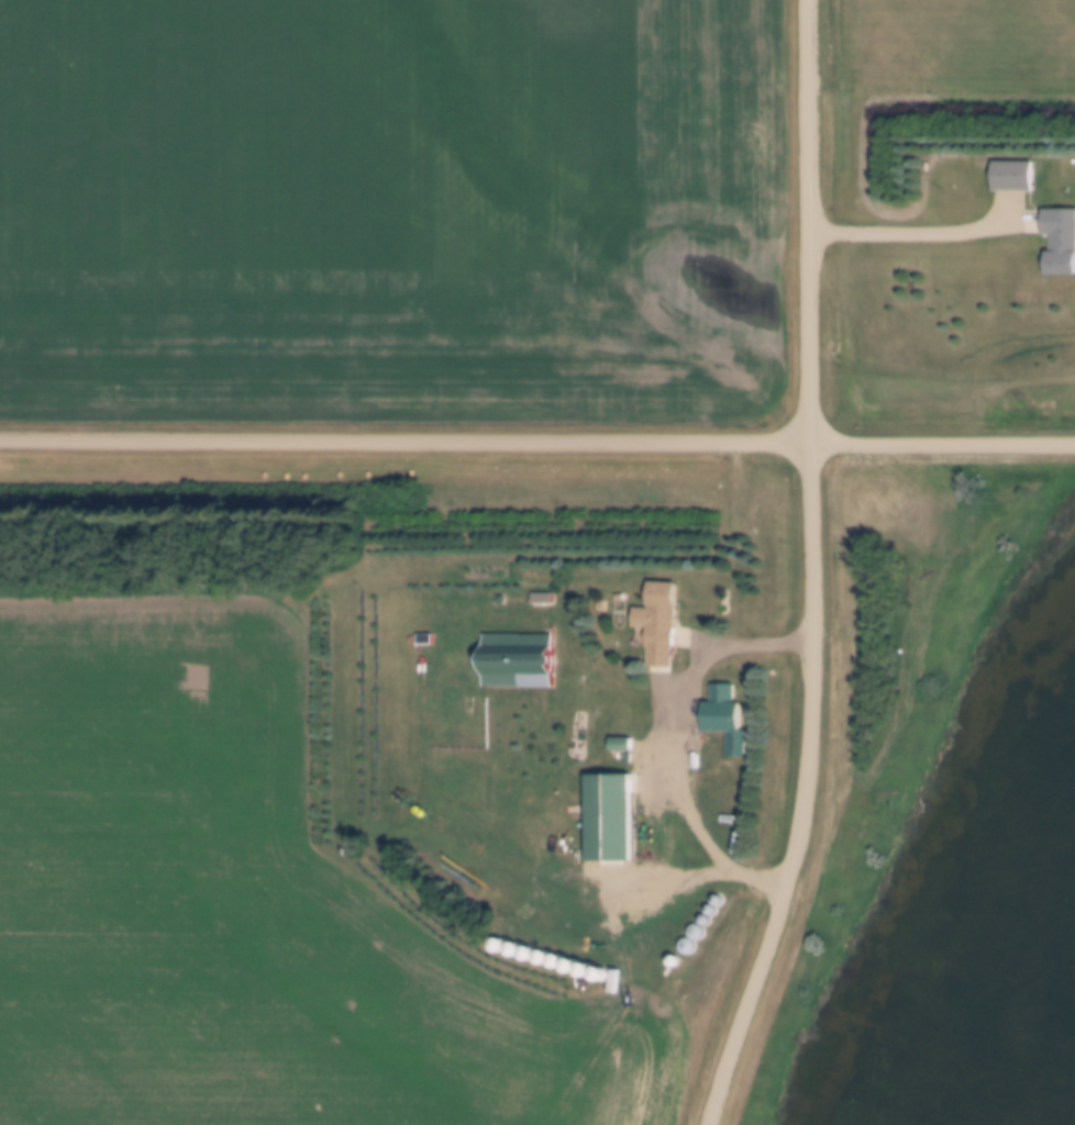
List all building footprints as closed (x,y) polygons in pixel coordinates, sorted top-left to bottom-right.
[(1033,192),(1033,163),(992,163),(992,192),(1033,192)] [(1074,277),(1074,210),(1043,210),(1044,237),(1049,237),(1049,277),(1074,277)] [(675,585),(648,584),(645,669),(672,670),(675,585)] [(518,649),(518,688),(555,688),(555,650),(552,650),(552,635),(476,634),(476,649),(518,649)] [(702,704),(703,734),(740,734),(740,703),(732,703),(731,685),(709,686),(709,704),(702,704)] [(632,862),(632,776),(586,776),(586,862),(632,862)]
